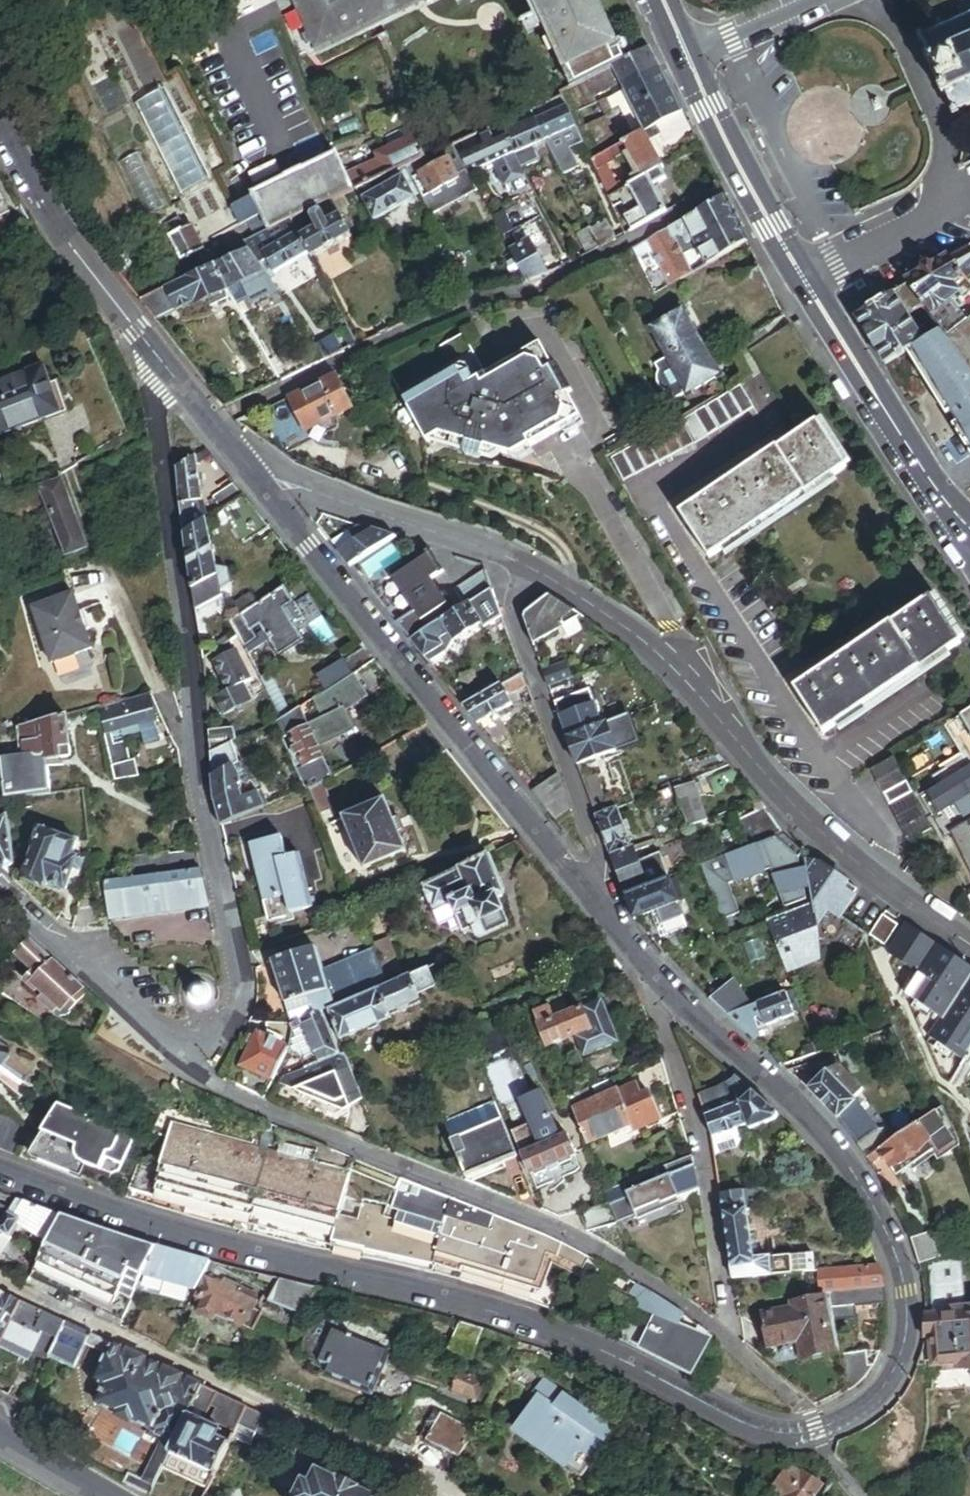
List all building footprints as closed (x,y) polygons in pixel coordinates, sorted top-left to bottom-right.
[(320,46),(423,0),(299,0),(300,1),(307,17),(320,46)] [(569,69),(620,46),(599,0),(538,0),(569,69)] [(957,6),(963,19),(946,27),(945,24),(940,27),(941,29),(924,37),(923,34),(917,37),(920,44),(922,43),(929,57),(926,59),(931,71),(943,97),(946,96),(953,111),(951,112),(955,119),(961,116),(959,113),(969,108),(969,0),(957,6)] [(300,1),(282,9),(289,25),(307,17),(300,1)] [(620,46),(569,69),(577,86),(590,79),(626,62),(620,46)] [(571,116),(599,102),(596,96),(612,88),(615,94),(623,90),(661,71),(651,49),(626,62),(590,79),(577,86),(560,94),(571,116)] [(657,128),(683,114),(661,71),(623,90),(626,97),(619,101),(621,105),(635,132),(644,127),(646,133),(652,130),(657,128)] [(181,139),(188,135),(164,90),(138,103),(162,149),(169,145),(181,139)] [(612,110),(621,105),(619,101),(626,97),(623,90),(615,94),(606,98),(612,110)] [(605,113),(612,110),(606,98),(599,102),(571,116),(591,161),(602,155),(601,152),(619,142),(605,113)] [(544,142),(573,129),(564,109),(535,122),(544,142)] [(665,145),(691,132),(683,114),(657,128),(665,145)] [(516,155),(544,142),(535,122),(506,135),(516,155)] [(552,156),(579,144),(573,129),(544,142),(547,148),(552,156)] [(661,170),(665,168),(652,141),(656,139),(652,130),(646,133),(624,144),(641,180),(661,170)] [(481,170),(516,155),(506,135),(492,141),(490,137),(482,141),(484,145),(472,150),(481,170)] [(174,155),(186,149),(181,139),(169,145),(174,155)] [(292,222),(304,217),(356,193),(405,169),(425,161),(416,139),(375,157),(377,162),(343,177),(334,157),(301,173),(300,171),(281,180),(282,182),(250,197),(251,199),(229,210),(237,227),(259,217),(267,234),(292,222)] [(194,206),(215,196),(191,146),(186,149),(174,155),(170,157),(194,206)] [(411,175),(424,199),(459,181),(448,162),(458,157),(458,156),(453,147),(425,161),(405,169),(409,176),(411,175)] [(472,150),(458,156),(458,157),(468,176),(481,170),(472,150)] [(364,200),(375,222),(416,202),(403,179),(409,176),(405,169),(356,193),(361,201),(364,200)] [(632,231),(667,212),(654,186),(666,179),(661,170),(641,180),(617,192),(628,216),(624,217),(632,231)] [(672,288),(694,275),(675,240),(682,235),(686,238),(693,234),(711,266),(751,244),(726,197),(646,240),(672,288)] [(312,258),(352,239),(342,218),(328,224),(323,214),(320,213),(312,217),(311,220),(317,230),(312,233),(304,217),(292,222),(310,256),(312,258)] [(182,217),(165,225),(171,237),(187,229),(182,217)] [(268,277),(310,256),(292,222),(267,234),(246,243),(251,251),(268,277)] [(600,248),(614,241),(604,222),(590,229),(600,248)] [(203,259),(209,256),(195,225),(187,229),(171,237),(183,262),(201,254),(203,259)] [(590,254),(600,248),(590,229),(580,234),(590,254)] [(509,238),(515,249),(530,241),(524,230),(509,238)] [(545,275),(548,274),(530,241),(515,249),(510,252),(526,281),(545,275)] [(268,277),(251,251),(218,267),(229,288),(243,282),(248,293),(252,302),(269,294),(270,295),(278,291),(268,277)] [(947,341),(969,322),(969,287),(967,283),(969,281),(969,252),(908,288),(934,323),(943,334),(947,341)] [(228,294),(227,292),(230,290),(229,288),(218,267),(167,290),(141,302),(156,321),(180,310),(180,312),(194,305),(195,307),(211,300),(214,304),(227,298),(228,294)] [(243,282),(229,288),(230,290),(238,306),(248,293),(243,282)] [(909,355),(925,346),(908,318),(917,311),(928,326),(934,323),(908,288),(856,320),(887,368),(909,355)] [(674,377),(708,359),(683,312),(649,330),(664,359),(674,377)] [(947,341),(943,334),(925,346),(909,355),(949,417),(952,415),(959,426),(969,443),(969,322),(947,341)] [(527,448),(583,417),(544,345),(489,375),(466,334),(391,375),(428,442),(442,435),(466,442),(464,451),(484,456),(486,449),(500,452),(502,445),(515,449),(524,444),(527,448)] [(316,347),(326,362),(341,355),(335,343),(328,341),(316,347)] [(307,371),(297,350),(269,363),(280,384),(307,371)] [(674,377),(664,359),(655,365),(658,370),(656,377),(656,382),(658,386),(662,390),(667,393),(669,393),(673,399),(683,394),(674,377)] [(717,376),(708,359),(674,377),(683,394),(717,376)] [(12,435),(66,417),(56,386),(50,388),(44,370),(0,385),(0,436),(11,433),(12,435)] [(311,443),(336,431),(332,422),(353,411),(338,379),(263,415),(278,447),(306,434),(311,443)] [(608,457),(622,483),(753,412),(739,386),(631,445),(608,457)] [(177,414),(171,426),(178,468),(209,453),(177,414)] [(678,515),(706,559),(848,470),(820,426),(678,515)] [(959,426),(953,430),(969,456),(969,443),(959,426)] [(500,452),(513,456),(527,448),(524,444),(515,449),(502,445),(500,452)] [(187,534),(207,522),(199,467),(214,460),(209,453),(178,468),(187,534)] [(65,556),(86,548),(63,482),(41,489),(65,556)] [(217,515),(225,511),(245,499),(236,487),(210,502),(217,515)] [(216,569),(207,522),(187,534),(196,595),(219,581),(216,569)] [(358,530),(334,544),(341,553),(366,538),(363,534),(366,532),(358,530)] [(341,553),(352,566),(396,540),(366,532),(363,534),(366,538),(341,553)] [(457,614),(447,596),(441,600),(432,583),(446,575),(432,551),(394,573),(397,578),(395,579),(417,616),(400,626),(412,641),(457,614)] [(229,570),(216,569),(219,581),(230,576),(229,570)] [(469,607),(473,604),(496,591),(489,573),(459,590),(469,607)] [(219,581),(220,590),(232,584),(230,576),(219,581)] [(197,609),(223,605),(220,590),(219,581),(196,595),(197,609)] [(280,659),(304,645),(284,612),(295,606),(285,590),(258,606),(243,615),(241,616),(250,633),(261,627),(280,659)] [(29,606),(49,663),(89,648),(83,629),(75,609),(69,592),(29,606)] [(238,605),(243,615),(258,606),(252,597),(238,605)] [(556,620),(563,628),(578,616),(550,597),(528,614),(526,621),(534,645),(555,630),(551,624),(556,620)] [(791,690),(821,738),(964,649),(934,601),(791,690)] [(431,665),(459,649),(465,635),(484,624),(473,604),(469,607),(457,614),(412,641),(431,665)] [(83,629),(88,627),(81,607),(75,609),(83,629)] [(227,693),(248,681),(232,651),(210,663),(227,693)] [(340,667),(351,681),(378,666),(367,651),(340,667)] [(362,705),(395,687),(378,666),(351,681),(349,682),(362,705)] [(340,667),(322,678),(331,693),(349,682),(351,681),(340,667)] [(270,673),(259,679),(278,715),(288,709),(270,673)] [(515,707),(510,698),(530,686),(526,674),(485,699),(466,710),(480,727),(515,707)] [(551,691),(562,687),(558,676),(547,680),(551,691)] [(214,700),(224,718),(259,698),(248,681),(227,693),(214,700)] [(456,696),(466,710),(485,699),(481,692),(469,698),(464,691),(456,696)] [(125,740),(158,733),(148,695),(99,708),(106,734),(104,734),(115,781),(131,778),(122,746),(116,748),(112,733),(122,731),(125,740)] [(558,712),(562,720),(595,708),(591,698),(576,706),(558,712)] [(304,714),(332,775),(346,769),(318,707),(304,714)] [(569,741),(604,728),(596,708),(595,708),(562,720),(569,741)] [(325,778),(332,775),(304,714),(302,710),(278,724),(306,787),(310,785),(325,778)] [(69,755),(66,716),(21,726),(23,748),(40,747),(41,756),(24,758),(0,761),(5,798),(55,793),(50,757),(69,755)] [(949,728),(969,764),(969,716),(949,728)] [(617,753),(641,745),(632,718),(607,727),(617,753)] [(235,743),(247,738),(239,721),(212,733),(213,754),(235,743)] [(579,768),(617,753),(607,727),(604,728),(569,741),(579,768)] [(157,770),(181,766),(179,752),(171,736),(150,749),(156,761),(157,770)] [(241,790),(244,788),(240,777),(243,776),(239,767),(244,765),(235,743),(213,754),(224,775),(215,778),(217,801),(222,827),(269,805),(262,789),(244,797),(241,790)] [(24,758),(41,756),(40,747),(23,748),(24,758)] [(224,775),(213,754),(215,778),(224,775)] [(936,834),(898,762),(875,774),(913,846),(936,834)] [(957,767),(936,779),(940,786),(961,773),(957,767)] [(969,800),(969,771),(931,794),(930,792),(923,796),(937,819),(969,800)] [(610,813),(596,772),(582,777),(597,818),(610,813)] [(546,808),(568,794),(562,775),(531,790),(546,808)] [(317,802),(333,794),(325,778),(310,785),(317,802)] [(685,822),(706,817),(702,805),(699,793),(698,788),(678,794),(685,822)] [(661,807),(675,801),(671,791),(656,796),(661,807)] [(364,870),(406,853),(399,834),(394,821),(387,802),(344,818),(364,870)] [(612,858),(634,850),(619,810),(610,813),(597,818),(612,858)] [(14,866),(8,818),(4,818),(0,821),(0,865),(5,871),(14,866)] [(399,834),(404,832),(399,819),(394,821),(399,834)] [(76,858),(71,856),(77,841),(41,827),(23,875),(46,884),(47,882),(65,888),(73,866),(76,858)] [(968,827),(954,836),(969,868),(969,830),(968,827)] [(731,851),(733,856),(777,840),(786,837),(780,830),(755,839),(753,835),(734,842),(737,848),(731,851)] [(280,916),(318,905),(302,851),(289,855),(283,836),(253,845),(259,865),(264,864),(268,875),(280,916)] [(805,870),(777,840),(733,856),(703,868),(732,936),(749,930),(732,889),(774,874),(787,918),(813,909),(807,879),(805,870)] [(625,897),(647,888),(638,863),(634,850),(612,858),(625,897)] [(135,880),(202,871),(198,852),(172,854),(173,857),(133,862),(135,880)] [(647,888),(669,880),(659,855),(638,863),(647,888)] [(73,866),(78,868),(81,860),(76,858),(73,866)] [(502,903),(507,901),(488,861),(424,891),(439,921),(459,912),(472,938),(481,934),(488,948),(516,935),(502,903)] [(112,916),(209,904),(202,871),(135,880),(96,885),(97,894),(98,898),(109,897),(112,916)] [(274,918),(280,916),(268,875),(262,877),(274,918)] [(817,963),(830,962),(828,933),(838,918),(842,921),(848,912),(845,910),(852,900),(848,897),(853,891),(830,875),(807,879),(813,909),(787,918),(773,922),(794,963),(810,973),(817,963)] [(665,923),(685,915),(672,883),(626,900),(634,922),(660,912),(665,923)] [(848,897),(852,900),(856,893),(853,891),(848,897)] [(848,912),(858,919),(870,902),(856,893),(852,900),(855,902),(848,912)] [(75,927),(101,924),(98,898),(97,894),(85,895),(75,927)] [(845,910),(848,912),(855,902),(852,900),(845,910)] [(842,921),(852,928),(858,919),(848,912),(842,921)] [(907,922),(889,949),(921,973),(909,997),(944,1019),(934,1043),(967,1060),(969,1055),(969,961),(907,922)] [(85,989),(80,984),(38,945),(23,961),(32,970),(27,975),(32,980),(37,974),(41,978),(31,988),(43,999),(46,996),(67,1016),(71,1012),(76,1017),(89,1004),(80,995),(85,989)] [(392,964),(386,948),(374,952),(375,954),(379,966),(380,968),(392,964)] [(324,1017),(387,992),(380,968),(379,966),(336,982),(340,994),(329,998),(323,975),(317,953),(274,965),(292,1029),(319,1018),(324,1017)] [(323,975),(329,998),(340,994),(336,982),(379,966),(375,954),(323,975)] [(387,992),(403,986),(395,963),(392,964),(380,968),(387,992)] [(388,1025),(418,1013),(415,1003),(433,995),(426,977),(403,986),(387,992),(324,1017),(338,1048),(389,1027),(388,1025)] [(748,1007),(749,1007),(734,978),(710,1003),(725,1017),(727,1016),(740,1010),(748,1007)] [(211,1003),(214,996),(213,991),(210,986),(206,983),(200,982),(194,984),(191,988),(188,994),(190,1001),(195,1006),(201,1008),(206,1007),(211,1003)] [(796,1010),(787,990),(749,1007),(748,1007),(756,1026),(768,1021),(769,1022),(796,1010)] [(578,1040),(586,1061),(622,1047),(604,1005),(586,1012),(594,1033),(578,1040)] [(578,1040),(594,1033),(586,1012),(572,1018),(567,1006),(538,1018),(551,1051),(578,1040)] [(740,1010),(727,1016),(737,1024),(745,1014),(740,1010)] [(322,1070),(337,1064),(319,1018),(292,1029),(290,1030),(292,1038),(306,1031),(319,1063),(322,1070)] [(291,1045),(292,1038),(290,1030),(273,1029),(273,1037),(291,1045)] [(244,1068),(274,1082),(290,1050),(260,1035),(244,1068)] [(11,1050),(0,1041),(0,1064),(11,1050)] [(350,1077),(343,1061),(337,1064),(322,1070),(319,1063),(295,1074),(296,1078),(286,1082),(281,1094),(297,1101),(321,1112),(329,1092),(334,1093),(338,1083),(350,1077)] [(667,1124),(654,1094),(671,1086),(663,1066),(632,1079),(635,1086),(621,1091),(636,1127),(640,1135),(667,1124)] [(833,1070),(830,1073),(856,1100),(867,1089),(843,1066),(833,1070)] [(851,1108),(858,1101),(856,1100),(830,1073),(828,1072),(809,1090),(835,1116),(844,1126),(856,1115),(851,1108)] [(296,1078),(295,1074),(286,1078),(277,1092),(281,1094),(286,1082),(296,1078)] [(570,1139),(544,1074),(518,1085),(535,1124),(545,1149),(550,1146),(549,1143),(557,1139),(558,1144),(570,1139)] [(13,1091),(17,1085),(0,1075),(0,1083),(13,1091)] [(329,1115),(341,1120),(363,1105),(350,1077),(338,1083),(334,1093),(337,1095),(329,1115)] [(746,1131),(775,1121),(777,1114),(736,1079),(719,1092),(698,1099),(711,1138),(744,1127),(746,1131)] [(592,1145),(636,1127),(621,1091),(577,1110),(592,1145)] [(321,1112),(329,1115),(337,1095),(334,1093),(329,1092),(321,1112)] [(503,1119),(496,1101),(443,1122),(450,1140),(503,1119)] [(859,1146),(880,1130),(858,1101),(851,1108),(856,1115),(844,1126),(859,1146)] [(49,1125),(93,1143),(82,1168),(101,1175),(108,1156),(110,1156),(111,1156),(112,1155),(114,1154),(116,1151),(123,1133),(59,1106),(49,1125)] [(957,1135),(933,1106),(921,1116),(935,1134),(933,1136),(939,1143),(942,1147),(957,1135)] [(886,1157),(895,1168),(896,1167),(933,1136),(935,1134),(921,1116),(890,1142),(869,1159),(874,1167),(886,1157)] [(18,1159),(27,1137),(16,1125),(0,1118),(0,1153),(18,1159)] [(503,1119),(450,1140),(466,1180),(519,1159),(503,1119)] [(534,1176),(578,1158),(570,1139),(558,1144),(557,1139),(549,1143),(550,1146),(545,1149),(535,1124),(516,1132),(534,1176)] [(54,1173),(76,1182),(81,1172),(82,1168),(93,1143),(49,1125),(28,1163),(54,1173)] [(709,1139),(712,1156),(744,1145),(748,1137),(746,1131),(744,1127),(711,1138),(709,1139)] [(859,1147),(869,1159),(890,1142),(880,1130),(859,1147)] [(328,1252),(345,1175),(286,1160),(289,1148),(268,1142),(264,1155),(181,1132),(160,1177),(139,1168),(133,1181),(125,1200),(204,1224),(231,1230),(234,1219),(249,1223),(246,1234),(269,1239),(328,1252)] [(82,1168),(81,1172),(110,1183),(113,1177),(120,1174),(133,1144),(129,1136),(123,1133),(116,1151),(114,1154),(112,1155),(111,1156),(110,1156),(108,1156),(101,1175),(82,1168)] [(933,1136),(896,1167),(903,1174),(939,1143),(933,1136)] [(664,1206),(665,1209),(680,1202),(701,1194),(694,1157),(625,1187),(639,1217),(664,1206)] [(579,1255),(539,1234),(436,1193),(349,1158),(345,1175),(328,1252),(358,1259),(443,1278),(500,1294),(518,1300),(548,1311),(557,1283),(547,1280),(536,1276),(543,1256),(554,1259),(572,1267),(579,1255)] [(639,1217),(625,1187),(607,1196),(609,1200),(618,1221),(620,1225),(639,1217)] [(733,1282),(813,1273),(813,1265),(791,1266),(790,1259),(756,1261),(747,1210),(750,1210),(747,1193),(719,1198),(733,1282)] [(591,1233),(618,1221),(609,1200),(582,1212),(591,1233)] [(16,1229),(47,1241),(59,1217),(39,1210),(18,1202),(9,1217),(7,1219),(19,1226),(16,1229)] [(664,1206),(639,1217),(641,1223),(681,1205),(680,1202),(665,1209),(664,1206)] [(16,1229),(19,1226),(7,1219),(9,1217),(0,1211),(0,1255),(16,1229)] [(30,1277),(121,1321),(146,1269),(154,1250),(127,1241),(113,1236),(59,1217),(47,1241),(30,1277)] [(246,1234),(249,1223),(234,1219),(231,1230),(246,1234)] [(914,1239),(918,1251),(941,1245),(945,1260),(948,1260),(944,1242),(935,1232),(914,1239)] [(957,1239),(961,1253),(969,1250),(969,1235),(957,1239)] [(923,1265),(945,1260),(941,1245),(918,1251),(923,1265)] [(146,1269),(200,1285),(208,1268),(209,1265),(194,1261),(154,1250),(146,1269)] [(630,1280),(591,1262),(579,1255),(572,1267),(568,1274),(619,1299),(630,1280)] [(969,1365),(969,1311),(963,1311),(958,1257),(948,1260),(945,1260),(923,1265),(928,1332),(927,1348),(921,1365),(956,1362),(956,1366),(969,1365)] [(812,1258),(790,1259),(791,1266),(813,1265),(812,1258)] [(826,1296),(885,1288),(880,1266),(821,1273),(824,1296),(826,1296)] [(215,1316),(254,1334),(262,1316),(248,1309),(255,1297),(240,1290),(223,1282),(226,1276),(208,1268),(200,1285),(199,1286),(208,1291),(199,1309),(203,1310),(215,1316)] [(200,1285),(146,1269),(141,1279),(195,1295),(199,1286),(200,1285)] [(267,1305),(303,1321),(316,1290),(278,1282),(267,1305)] [(689,1375),(706,1339),(692,1331),(695,1325),(637,1286),(635,1290),(647,1298),(639,1313),(626,1344),(661,1360),(689,1375)] [(886,1293),(885,1288),(826,1296),(827,1300),(829,1309),(886,1305),(886,1293)] [(13,1315),(19,1301),(0,1292),(0,1327),(3,1322),(3,1319),(6,1312),(13,1315)] [(806,1362),(837,1357),(829,1309),(827,1300),(824,1300),(796,1305),(797,1312),(766,1317),(772,1349),(802,1344),(806,1362)] [(48,1357),(64,1323),(19,1301),(13,1315),(0,1341),(0,1343),(28,1356),(44,1364),(48,1357)] [(212,1322),(215,1316),(203,1310),(200,1316),(212,1322)] [(325,1375),(369,1394),(387,1352),(312,1321),(298,1355),(328,1368),(325,1375)] [(184,1424),(189,1413),(201,1387),(64,1323),(48,1357),(74,1369),(86,1343),(107,1353),(96,1377),(106,1382),(95,1405),(155,1433),(159,1425),(179,1435),(184,1424)] [(28,1356),(0,1343),(0,1352),(24,1364),(28,1356)] [(877,1365),(867,1367),(865,1353),(843,1356),(849,1392),(863,1382),(877,1365)] [(452,1391),(475,1401),(483,1383),(460,1372),(452,1391)] [(584,1474),(614,1425),(578,1402),(542,1380),(538,1386),(540,1393),(515,1432),(584,1474)] [(189,1413),(233,1433),(245,1408),(201,1387),(189,1413)] [(256,1435),(274,1444),(283,1426),(245,1408),(233,1433),(231,1438),(251,1447),(256,1435)] [(418,1442),(458,1462),(473,1433),(434,1412),(418,1442)] [(169,1455),(213,1476),(220,1461),(228,1445),(184,1424),(179,1435),(175,1443),(169,1455)] [(166,1439),(175,1443),(179,1435),(159,1425),(155,1433),(166,1439)] [(159,1477),(169,1455),(175,1443),(166,1439),(148,1477),(156,1482),(159,1477)] [(406,1462),(411,1452),(391,1442),(386,1452),(406,1462)] [(232,1467),(240,1450),(228,1445),(220,1461),(232,1467)] [(199,1495),(204,1495),(213,1476),(169,1455),(159,1477),(199,1495)] [(351,1488),(354,1482),(338,1475),(334,1481),(316,1473),(317,1471),(310,1467),(296,1495),(368,1495),(351,1488)] [(819,1485),(804,1475),(802,1477),(793,1471),(789,1477),(786,1475),(783,1479),(776,1490),(785,1495),(811,1495),(819,1485)] [(143,1495),(150,1495),(153,1490),(144,1485),(129,1476),(124,1485),(143,1495)] [(144,1485),(153,1490),(156,1482),(148,1477),(144,1485)]
